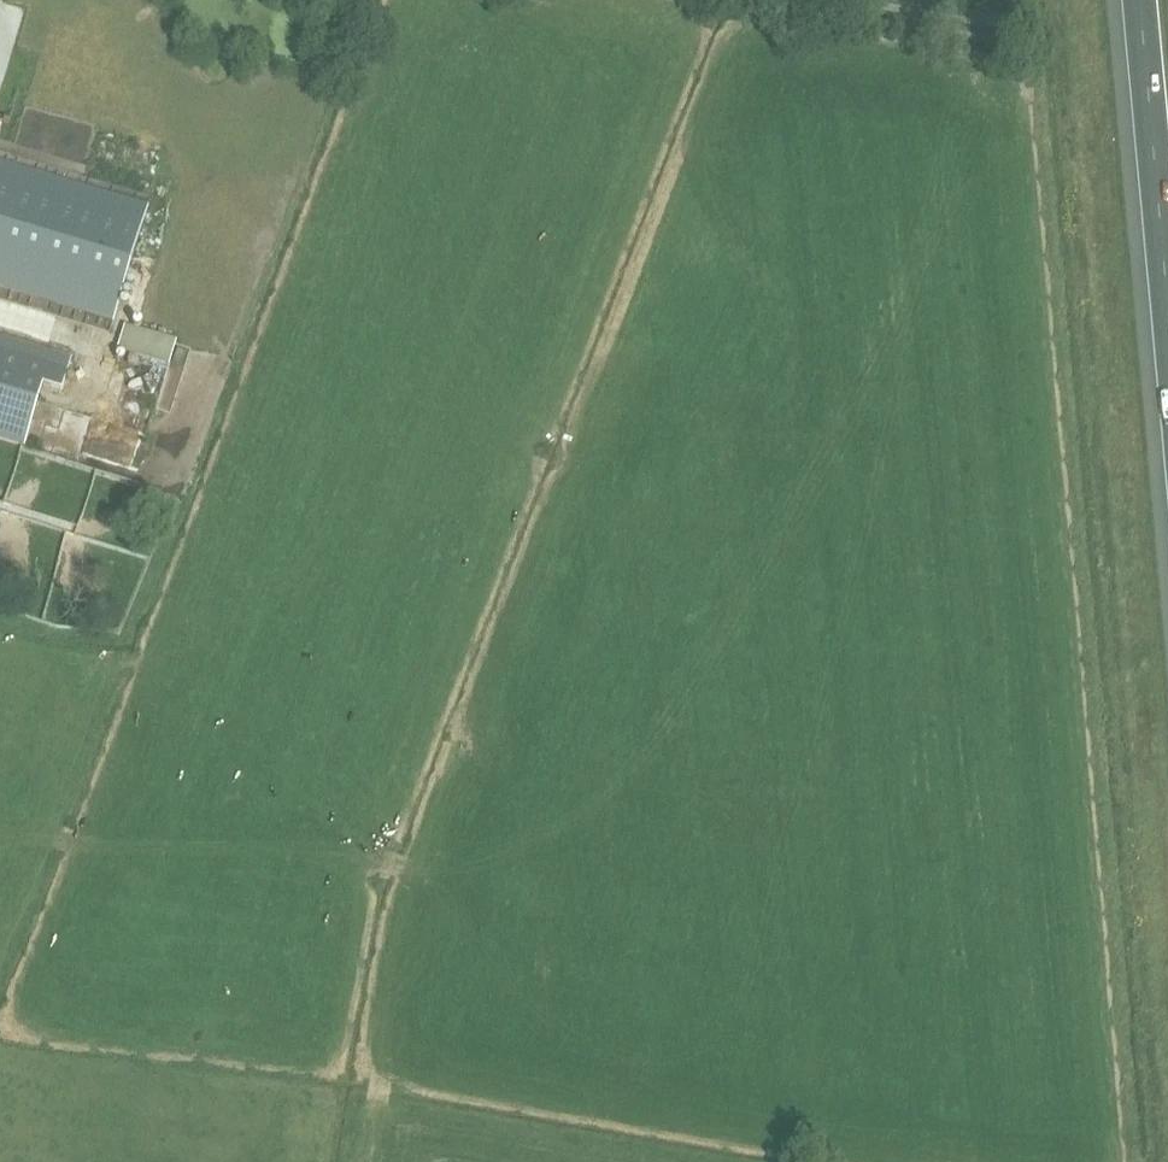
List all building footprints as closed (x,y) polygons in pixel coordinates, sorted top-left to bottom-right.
[(112,323),(147,207),(0,162),(0,290),(112,323)] [(176,341),(135,329),(126,326),(118,350),(169,365),(175,343),(176,341)] [(25,445),(55,345),(0,328),(0,438),(25,445)]
